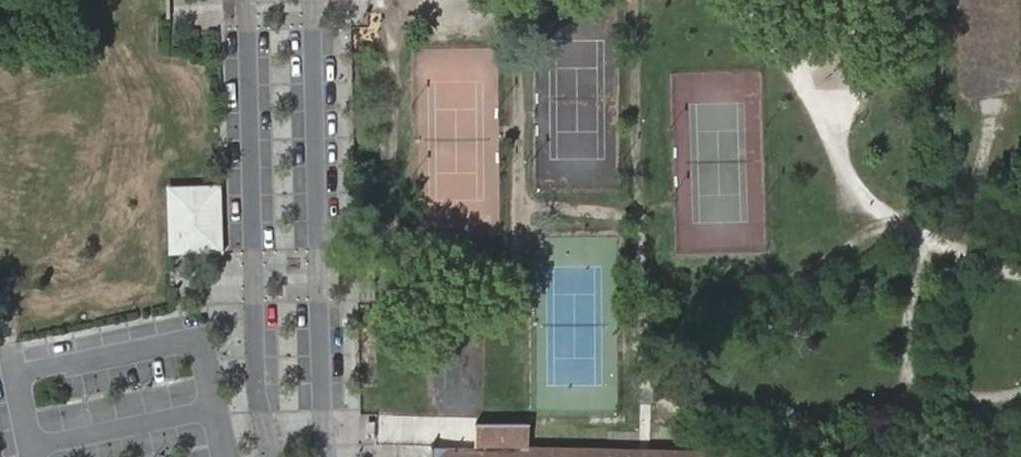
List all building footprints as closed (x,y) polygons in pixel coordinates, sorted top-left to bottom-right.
[(171,183),(173,251),(177,251),(227,250),(226,182),(171,183)] [(732,453),(610,451),(575,450),(528,449),(529,423),(477,422),(477,417),(427,417),(391,416),(390,445),(431,446),(431,456),(731,456),(732,453)]
